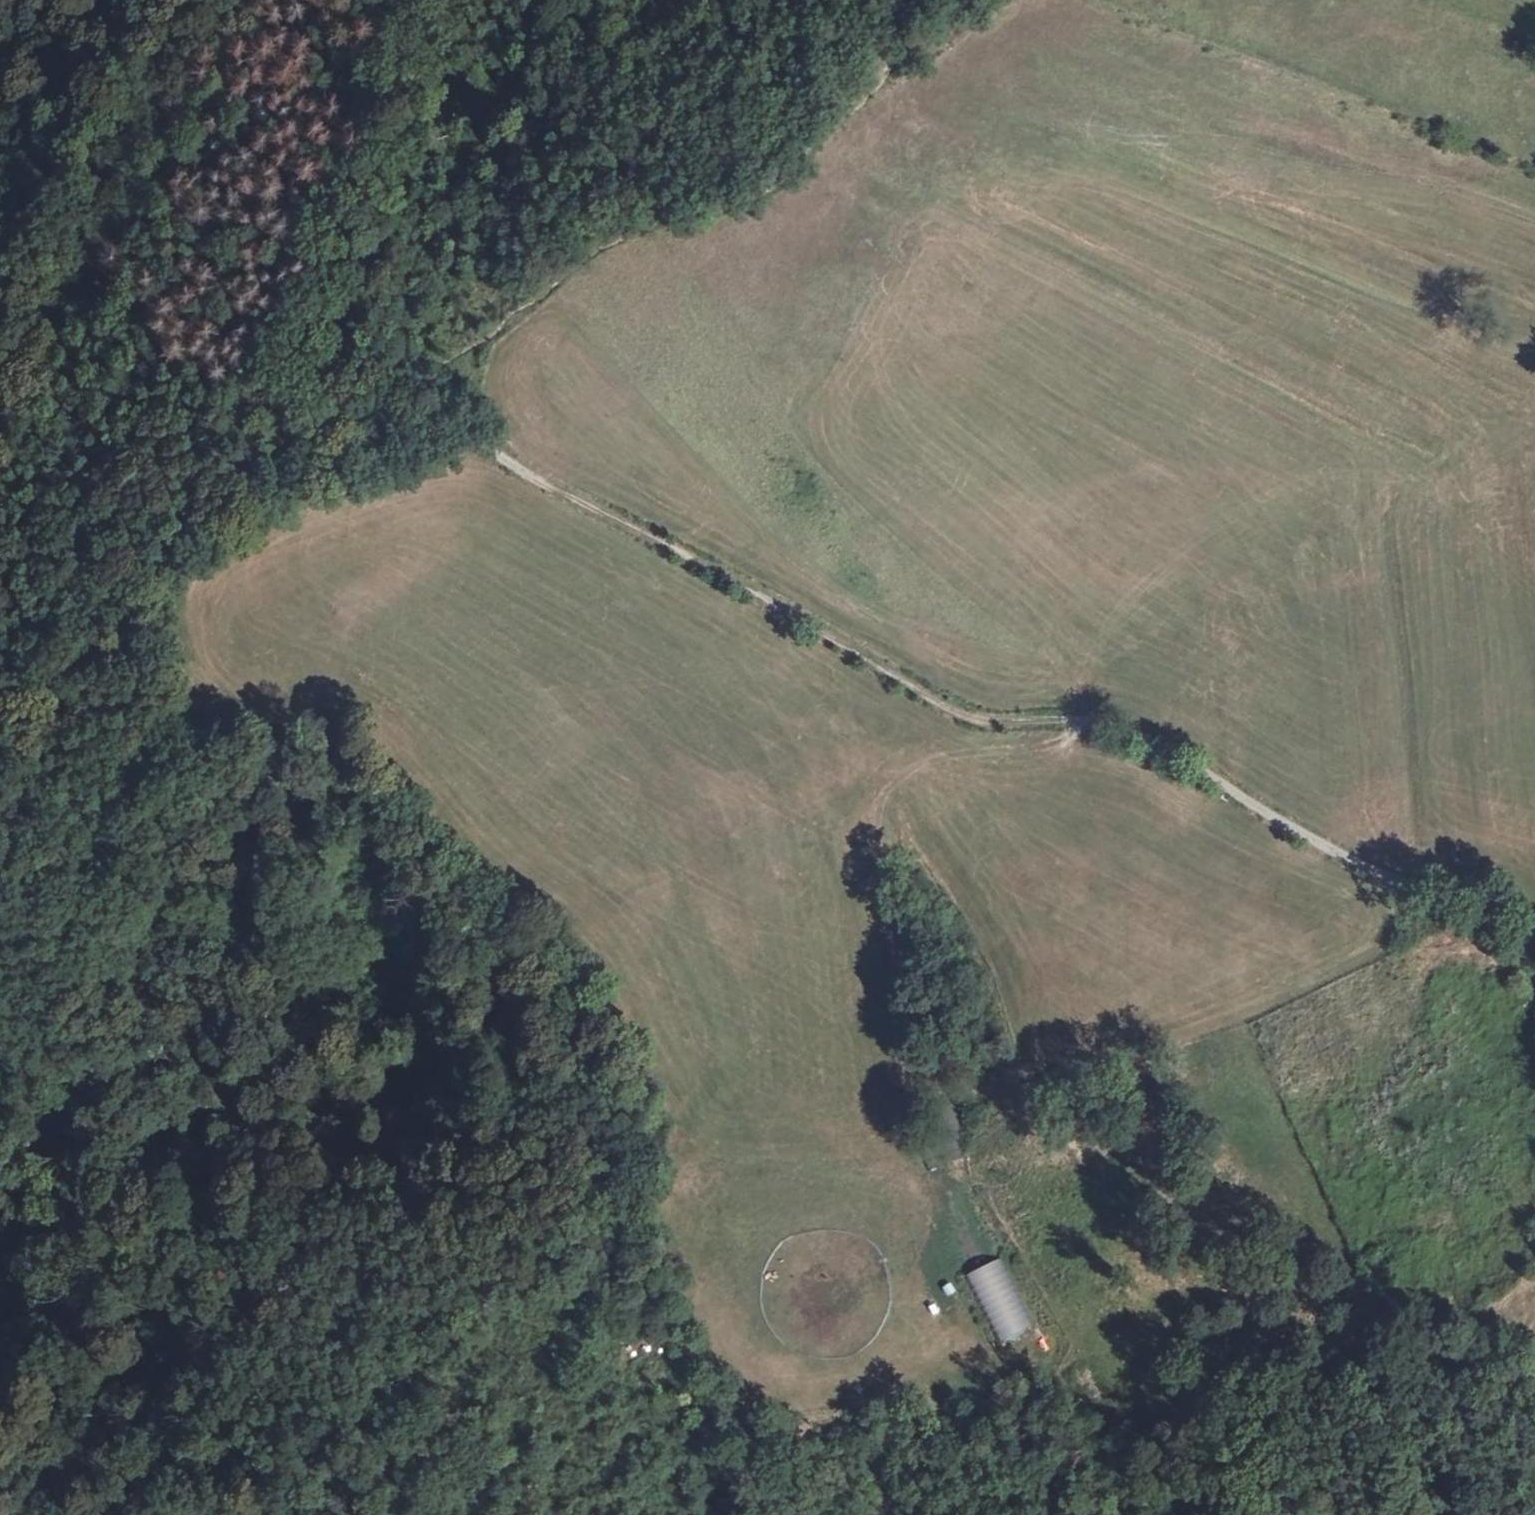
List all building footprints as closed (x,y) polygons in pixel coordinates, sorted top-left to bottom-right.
[(999,1258),(964,1275),(998,1343),(1033,1326),(999,1258)]
